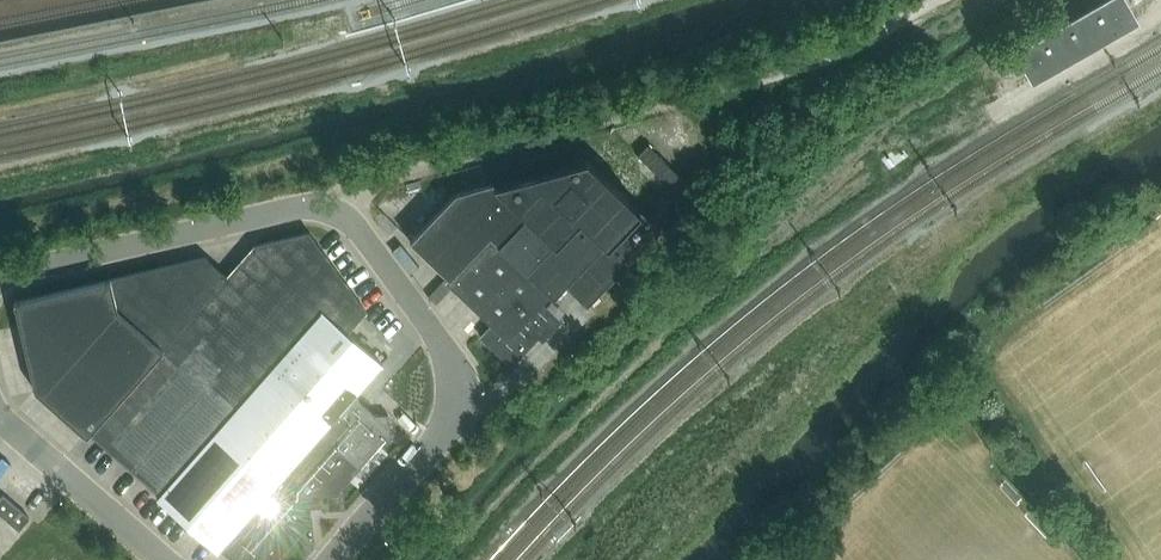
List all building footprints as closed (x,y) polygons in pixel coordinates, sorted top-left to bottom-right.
[(1014,51),(1016,54),(1026,70),(1031,79),(1032,81),(1136,21),(1130,10),(1124,0),(1103,0),(1014,51)] [(648,164),(682,197),(692,187),(663,158),(647,143),(637,153),(648,164)] [(455,192),(410,240),(438,267),(449,278),(446,282),(451,287),(462,298),(473,308),(491,325),(480,337),(510,366),(542,332),(546,336),(560,322),(541,304),(550,296),(553,298),(565,285),(586,305),(660,229),(585,155),(493,180),(494,181),(455,192)] [(130,470),(158,495),(156,496),(217,551),(219,549),(218,548),(221,544),(239,559),(270,559),(300,527),(311,526),(310,508),(321,507),(320,496),(339,495),(338,484),(378,440),(388,439),(387,415),(374,415),(353,398),(382,366),(383,365),(345,331),(364,310),(309,232),(256,245),(227,278),(203,257),(12,303),(34,391),(86,437),(89,434),(130,470)] [(29,518),(3,495),(0,499),(0,513),(19,530),(29,518)]
